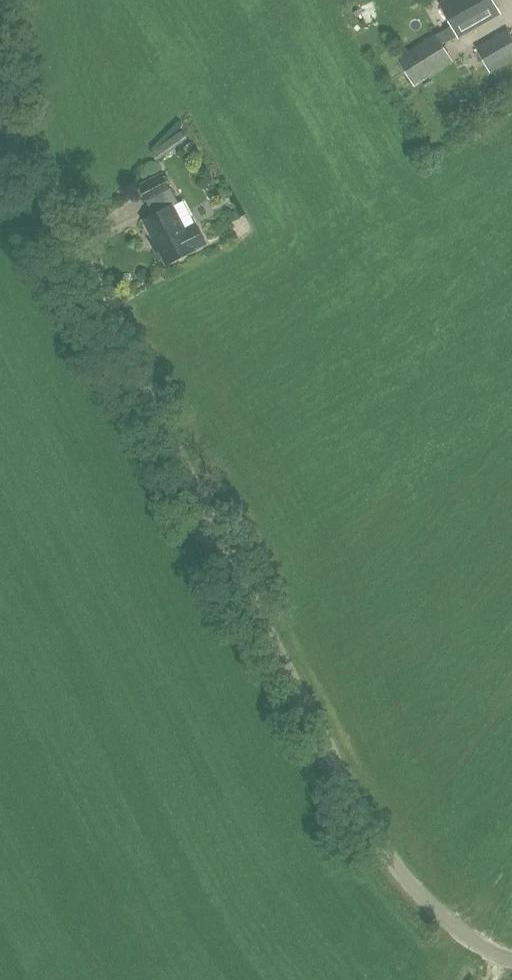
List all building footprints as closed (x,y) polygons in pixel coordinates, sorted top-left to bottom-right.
[(498,12),(491,0),(447,0),(443,3),(460,34),(498,12)] [(19,46),(33,40),(26,27),(13,33),(19,46)] [(511,59),(511,35),(507,27),(476,46),(491,72),(511,59)] [(415,84),(453,60),(436,33),(397,57),(415,84)] [(157,161),(188,139),(182,131),(152,153),(157,161)] [(170,188),(161,173),(138,186),(147,201),(170,188)] [(179,202),(170,188),(147,201),(154,214),(146,219),(168,263),(195,249),(194,248),(206,242),(197,224),(196,225),(184,200),(179,202)]
